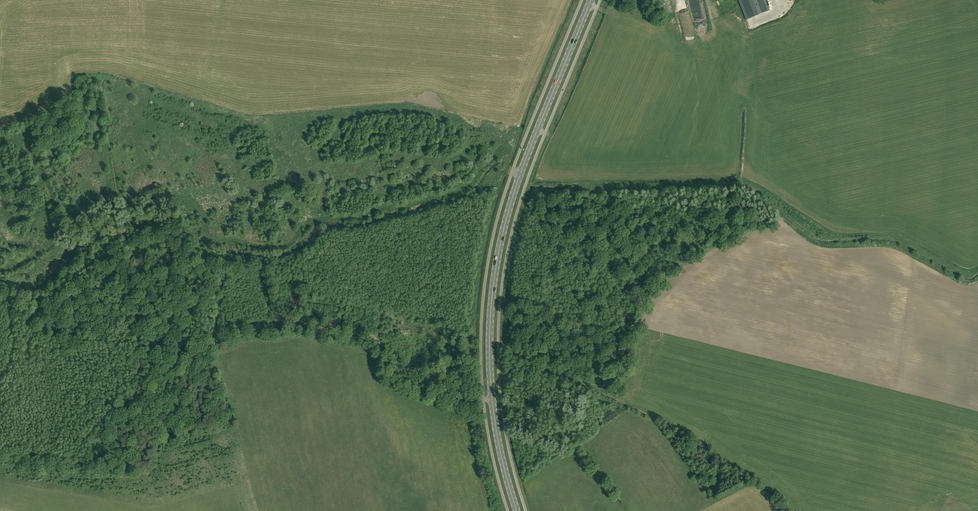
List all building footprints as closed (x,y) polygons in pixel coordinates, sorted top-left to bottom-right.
[(746,17),(768,8),(765,0),(739,0),(746,17)]
